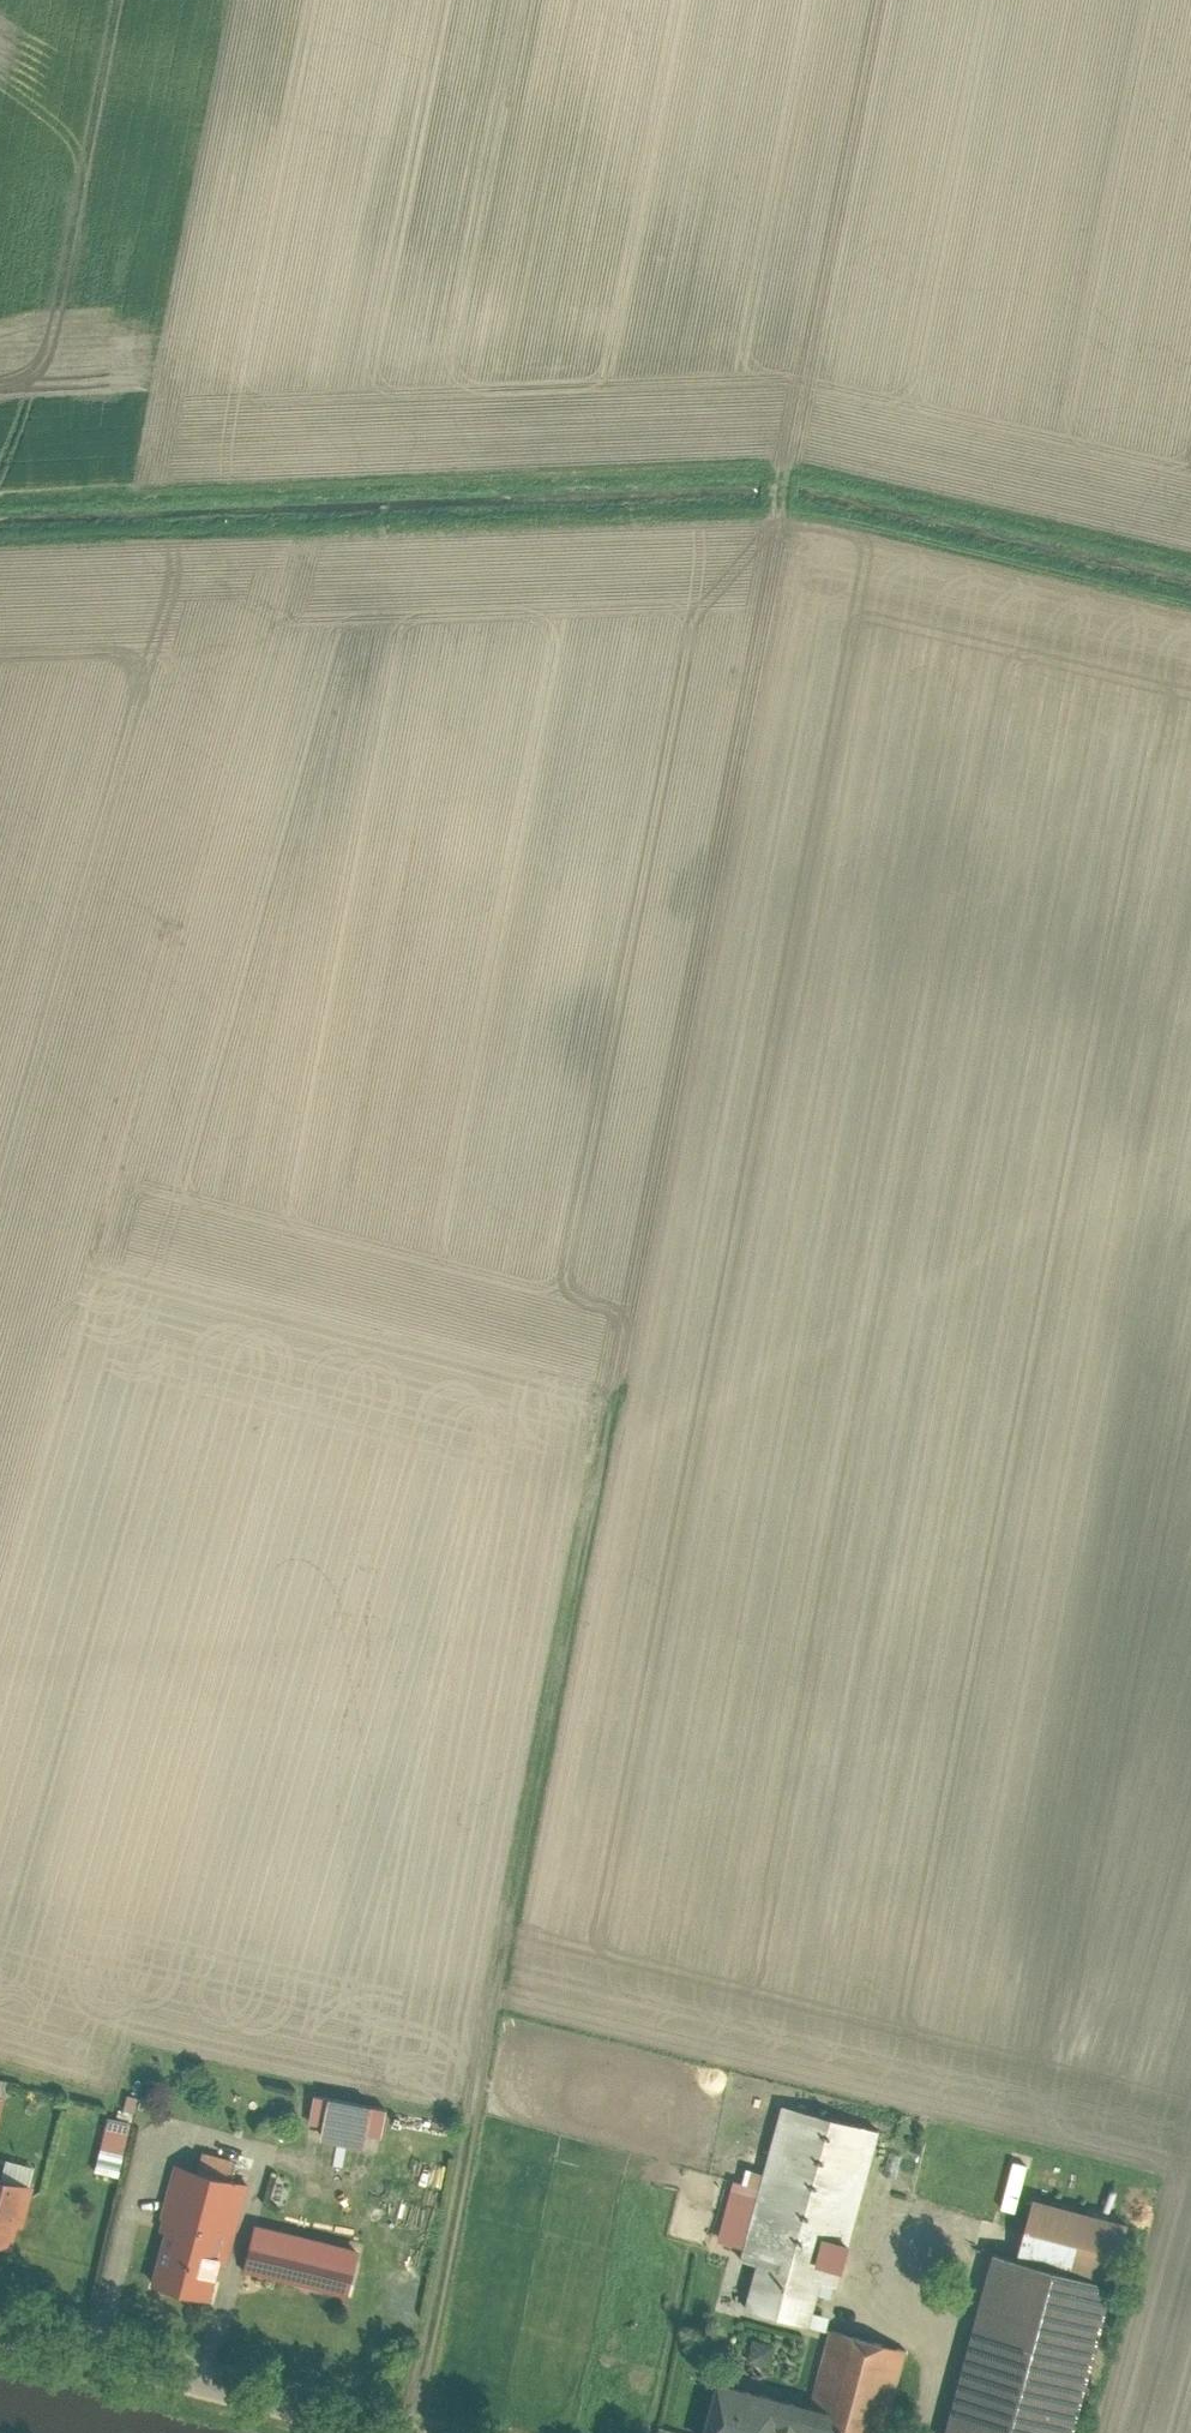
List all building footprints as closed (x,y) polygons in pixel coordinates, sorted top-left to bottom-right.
[(320,2123),(325,2093),(313,2091),(308,2120),(320,2123)] [(368,2132),(380,2135),(387,2106),(329,2092),(319,2133),(365,2145),(368,2132)] [(882,2128),(789,2104),(749,2258),(764,2262),(753,2305),(830,2325),(882,2128)] [(109,2111),(95,2165),(119,2171),(132,2117),(109,2111)] [(6,2156),(3,2171),(31,2177),(34,2162),(6,2156)] [(1012,2158),(1003,2204),(1016,2206),(1025,2160),(1012,2158)] [(253,2183),(182,2163),(164,2225),(171,2227),(156,2280),(213,2296),(222,2266),(229,2268),(253,2183)] [(0,2172),(0,2238),(18,2243),(36,2183),(0,2172)] [(1131,2222),(1043,2198),(1028,2254),(1115,2277),(1131,2222)] [(358,2259),(258,2231),(248,2264),(348,2293),(358,2259)] [(1002,2253),(958,2432),(1080,2432),(1117,2281),(1002,2253)] [(834,2327),(814,2402),(724,2379),(710,2432),(783,2432),(785,2427),(809,2432),(890,2432),(912,2347),(834,2327)] [(754,2338),(750,2354),(767,2359),(772,2342),(754,2338)]
